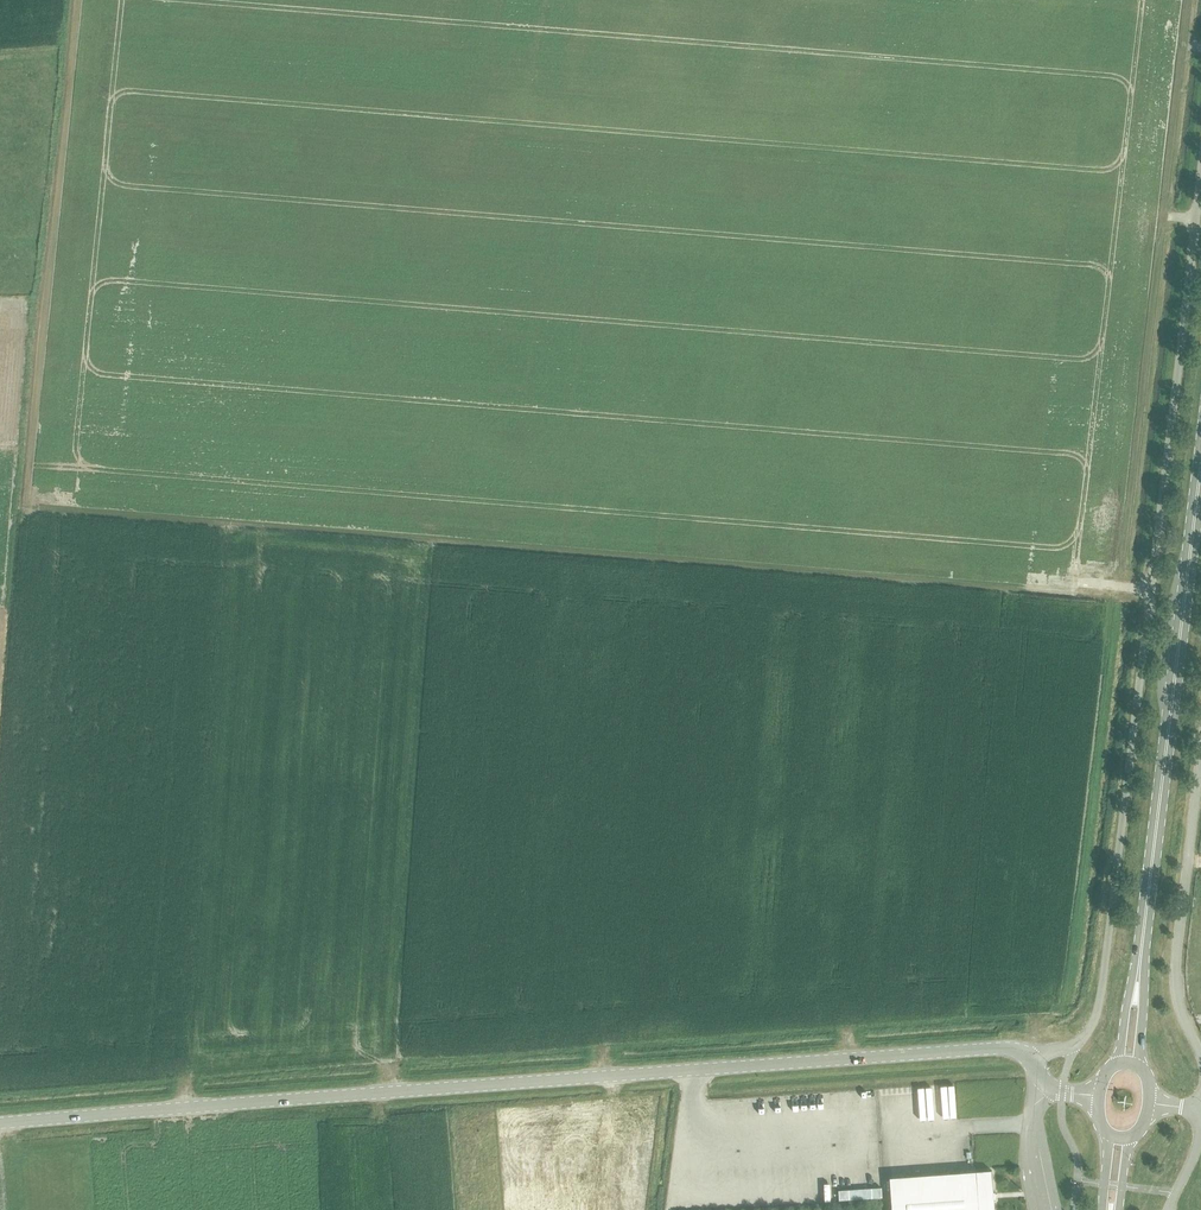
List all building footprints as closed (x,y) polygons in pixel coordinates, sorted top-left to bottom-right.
[(904,1177),(907,1209),(995,1209),(994,1199),(995,1199),(995,1192),(993,1192),(992,1170),(904,1177)] [(850,1187),(852,1201),(865,1199),(863,1185),(850,1187)]
